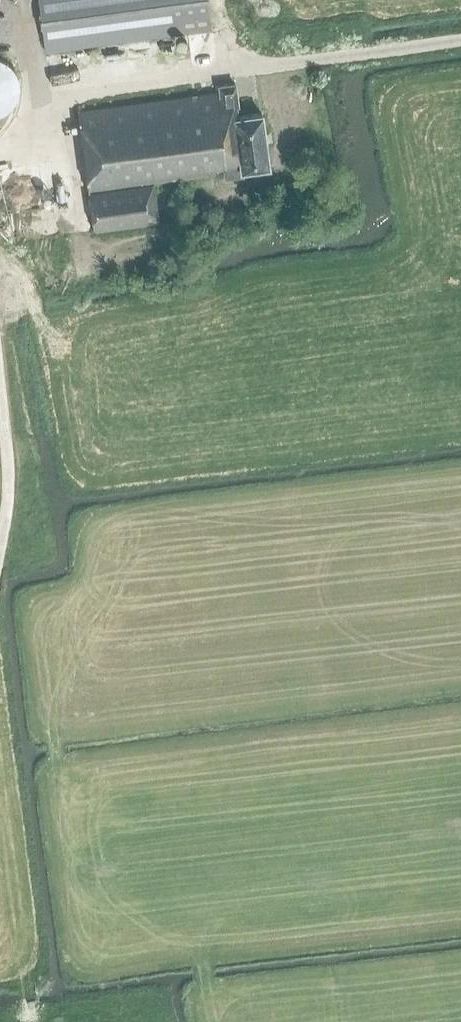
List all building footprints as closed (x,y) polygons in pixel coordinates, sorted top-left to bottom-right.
[(208,0),(39,0),(45,51),(212,28),(208,0)] [(12,112),(9,56),(0,56),(0,113),(12,112)] [(237,105),(234,83),(218,86),(219,92),(77,110),(93,230),(158,222),(153,182),(213,174),(213,167),(223,165),(224,176),(241,174),(241,169),(268,166),(261,113),(237,116),(235,106),(237,105)]
